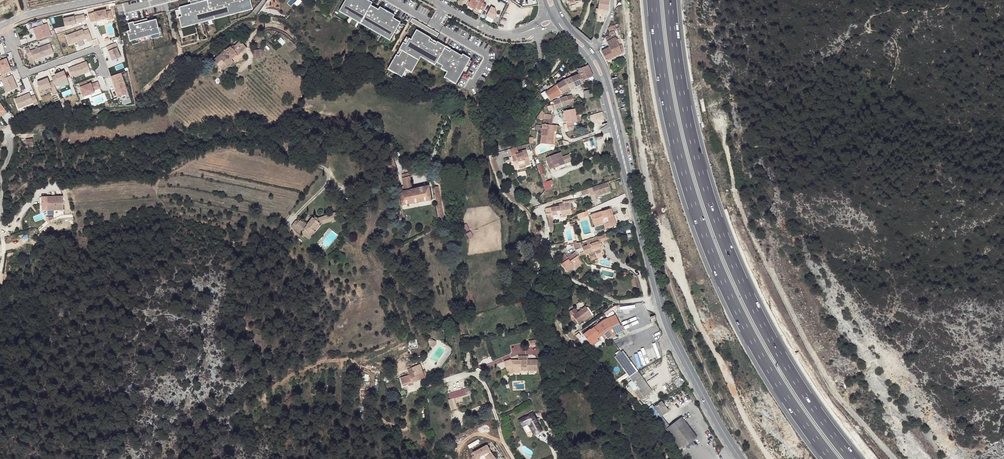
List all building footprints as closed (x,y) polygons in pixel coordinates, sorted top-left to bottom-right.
[(191,4),(179,7),(179,9),(175,10),(177,18),(179,17),(182,27),(252,9),(250,0),(207,0),(204,1),(204,0),(195,0),(190,1),(191,4)] [(368,0),(345,0),(339,11),(389,40),(399,22),(392,18),(394,15),(380,7),(378,10),(370,5),(372,2),(368,0)] [(469,3),(480,9),(483,11),(485,8),(482,6),(483,3),(485,0),(470,0),(469,3)] [(604,0),(599,0),(598,9),(596,9),(595,13),(597,13),(602,14),(603,10),(608,10),(609,1),(604,0)] [(480,9),(469,3),(467,6),(478,12),(480,9)] [(487,16),(494,20),(499,10),(491,6),(487,16)] [(107,8),(90,14),(93,24),(110,18),(110,20),(115,19),(114,16),(115,16),(112,9),(107,10),(107,8)] [(84,15),(66,19),(67,26),(78,24),(78,22),(85,21),(84,15)] [(156,19),(147,21),(147,19),(128,23),(130,31),(127,31),(130,41),(131,41),(132,45),(140,43),(139,42),(162,36),(160,27),(158,27),(156,19)] [(50,24),(36,28),(40,40),(54,36),(50,24)] [(395,54),(387,68),(401,76),(402,74),(408,77),(420,56),(446,70),(443,75),(455,82),(463,69),(465,71),(471,59),(469,58),(469,57),(461,52),(460,53),(416,28),(410,38),(405,35),(395,54)] [(85,30),(68,36),(71,45),(88,40),(89,43),(94,41),(91,30),(85,32),(85,30)] [(619,45),(613,31),(609,32),(611,36),(605,38),(607,42),(609,47),(601,51),(606,61),(622,53),(624,52),(623,48),(622,44),(619,45)] [(241,42),(235,47),(241,53),(247,48),(241,42)] [(116,43),(106,46),(112,60),(121,57),(116,43)] [(31,47),(27,49),(30,58),(34,57),(35,60),(55,53),(52,44),(40,48),(38,49),(32,51),(31,47)] [(241,53),(235,47),(233,44),(231,47),(238,54),(238,55),(241,53)] [(214,60),(218,65),(222,61),(226,65),(233,59),(238,54),(231,47),(224,51),(214,60)] [(1,73),(2,76),(0,77),(2,80),(4,79),(9,92),(19,88),(14,75),(10,77),(8,74),(14,71),(9,59),(3,61),(2,57),(2,56),(0,50),(0,73),(1,73)] [(235,61),(233,59),(226,65),(227,67),(228,67),(235,61)] [(218,65),(214,60),(210,63),(215,69),(219,66),(218,65)] [(86,61),(68,68),(72,77),(74,76),(75,77),(90,72),(86,61)] [(223,70),(227,67),(226,65),(222,61),(218,65),(219,66),(223,70)] [(586,82),(591,81),(592,83),(595,82),(593,77),(590,70),(587,65),(580,69),(579,68),(577,69),(578,71),(577,72),(579,74),(583,84),(586,82)] [(57,76),(53,77),(55,81),(51,83),(50,78),(39,82),(42,91),(53,87),(55,93),(59,92),(56,86),(60,84),(60,83),(69,80),(66,71),(57,75),(57,76)] [(121,73),(111,76),(118,97),(128,93),(121,73)] [(580,85),(583,84),(579,74),(574,76),(564,80),(569,89),(580,85)] [(556,85),(561,94),(569,89),(564,80),(560,83),(556,85)] [(87,81),(79,84),(80,87),(83,97),(95,93),(94,91),(100,88),(98,81),(91,84),(91,83),(88,84),(87,81)] [(548,97),(550,100),(561,94),(556,85),(545,93),(548,97)] [(584,91),(585,99),(593,97),(590,89),(584,91)] [(29,93),(14,99),(18,108),(33,102),(34,104),(38,102),(35,94),(30,96),(29,93)] [(572,95),(566,96),(568,101),(569,105),(572,104),(573,104),(576,103),(576,102),(576,101),(574,102),(572,95)] [(483,108),(490,113),(493,109),(486,104),(483,108)] [(566,124),(567,128),(577,126),(576,122),(575,116),(574,109),(564,111),(566,124)] [(521,117),(527,122),(533,116),(527,111),(521,117)] [(603,112),(590,115),(592,122),(604,118),(603,112)] [(551,145),(553,131),(553,125),(552,125),(552,120),(543,119),(540,143),(551,145)] [(517,147),(510,150),(513,161),(517,160),(519,169),(526,167),(526,166),(530,164),(526,150),(521,151),(522,153),(518,154),(518,152),(517,147)] [(559,166),(572,162),(569,155),(562,157),(560,152),(545,158),(550,169),(554,168),(553,165),(558,164),(559,166)] [(397,173),(393,157),(386,159),(391,176),(393,176),(394,184),(399,183),(397,173)] [(400,192),(402,205),(431,200),(429,187),(413,190),(409,173),(402,174),(404,186),(401,187),(402,192),(400,192)] [(553,180),(543,183),(546,191),(553,189),(551,185),(554,184),(553,180)] [(610,192),(607,183),(581,191),(582,195),(590,193),(592,201),(596,200),(595,196),(610,192)] [(439,187),(434,187),(440,225),(445,224),(439,187)] [(62,198),(47,199),(47,212),(63,211),(62,198)] [(559,206),(550,207),(550,208),(546,208),(546,213),(549,219),(553,218),(552,216),(557,215),(556,211),(560,211),(561,218),(567,217),(567,215),(571,214),(569,202),(573,202),(573,200),(562,201),(563,203),(562,204),(562,205),(559,206)] [(609,209),(591,215),(594,227),(603,224),(604,229),(616,225),(613,214),(611,215),(609,209)] [(336,213),(324,216),(334,222),(338,221),(336,213)] [(312,229),(315,232),(320,225),(331,222),(331,223),(334,222),(324,216),(317,219),(316,218),(315,218),(314,218),(313,218),(312,218),(307,225),(305,224),(300,219),(297,222),(295,220),(291,225),(304,237),(307,232),(308,232),(312,229)] [(308,240),(315,232),(312,229),(308,232),(307,232),(304,237),(308,240)] [(588,245),(582,247),(584,252),(588,251),(588,253),(591,260),(596,258),(594,253),(594,254),(593,251),(600,249),(600,248),(603,248),(600,242),(600,241),(599,241),(597,236),(586,240),(588,245)] [(584,252),(582,247),(580,242),(576,243),(573,244),(576,251),(567,257),(564,254),(558,258),(562,263),(561,264),(566,271),(573,266),(574,268),(581,263),(577,257),(580,255),(580,253),(584,252)] [(578,257),(585,254),(584,252),(580,253),(580,255),(577,257),(581,263),(574,268),(575,269),(577,268),(580,266),(583,263),(578,257)] [(542,266),(548,262),(544,255),(538,259),(542,266)] [(592,316),(587,308),(585,306),(578,312),(574,308),(568,313),(571,317),(570,318),(576,325),(578,323),(585,319),(586,320),(592,316)] [(623,331),(615,315),(603,320),(598,324),(587,332),(587,331),(586,332),(584,330),(581,332),(590,344),(597,338),(603,334),(608,339),(612,336),(623,331)] [(598,324),(597,322),(586,331),(587,331),(587,332),(598,324)] [(599,341),(597,338),(590,344),(592,346),(599,341)] [(600,348),(603,353),(611,348),(607,343),(600,348)] [(442,367),(452,353),(451,348),(446,345),(444,348),(448,351),(438,365),(438,370),(440,370),(442,367)] [(615,357),(629,377),(637,371),(623,351),(615,357)] [(511,360),(504,362),(506,370),(513,367),(520,367),(521,371),(537,370),(537,359),(528,360),(527,356),(518,356),(518,360),(511,360)] [(425,378),(420,364),(408,369),(409,375),(401,378),(403,386),(409,384),(413,383),(425,378)] [(637,371),(629,377),(638,388),(644,397),(652,391),(637,371)] [(447,387),(449,395),(457,392),(455,384),(447,387)] [(469,388),(457,392),(449,395),(450,400),(449,401),(452,411),(457,409),(454,399),(471,394),(469,388)] [(641,400),(644,397),(638,388),(634,391),(641,400)] [(661,401),(653,406),(660,415),(667,410),(661,401)] [(652,405),(646,409),(662,429),(668,424),(660,415),(652,405)] [(542,431),(533,413),(520,420),(523,427),(527,424),(529,425),(534,435),(542,431)] [(681,450),(697,438),(681,417),(665,429),(666,430),(669,434),(681,450)] [(472,451),(471,458),(480,458),(481,455),(483,454),(486,458),(495,458),(497,457),(490,449),(487,443),(472,451)]
